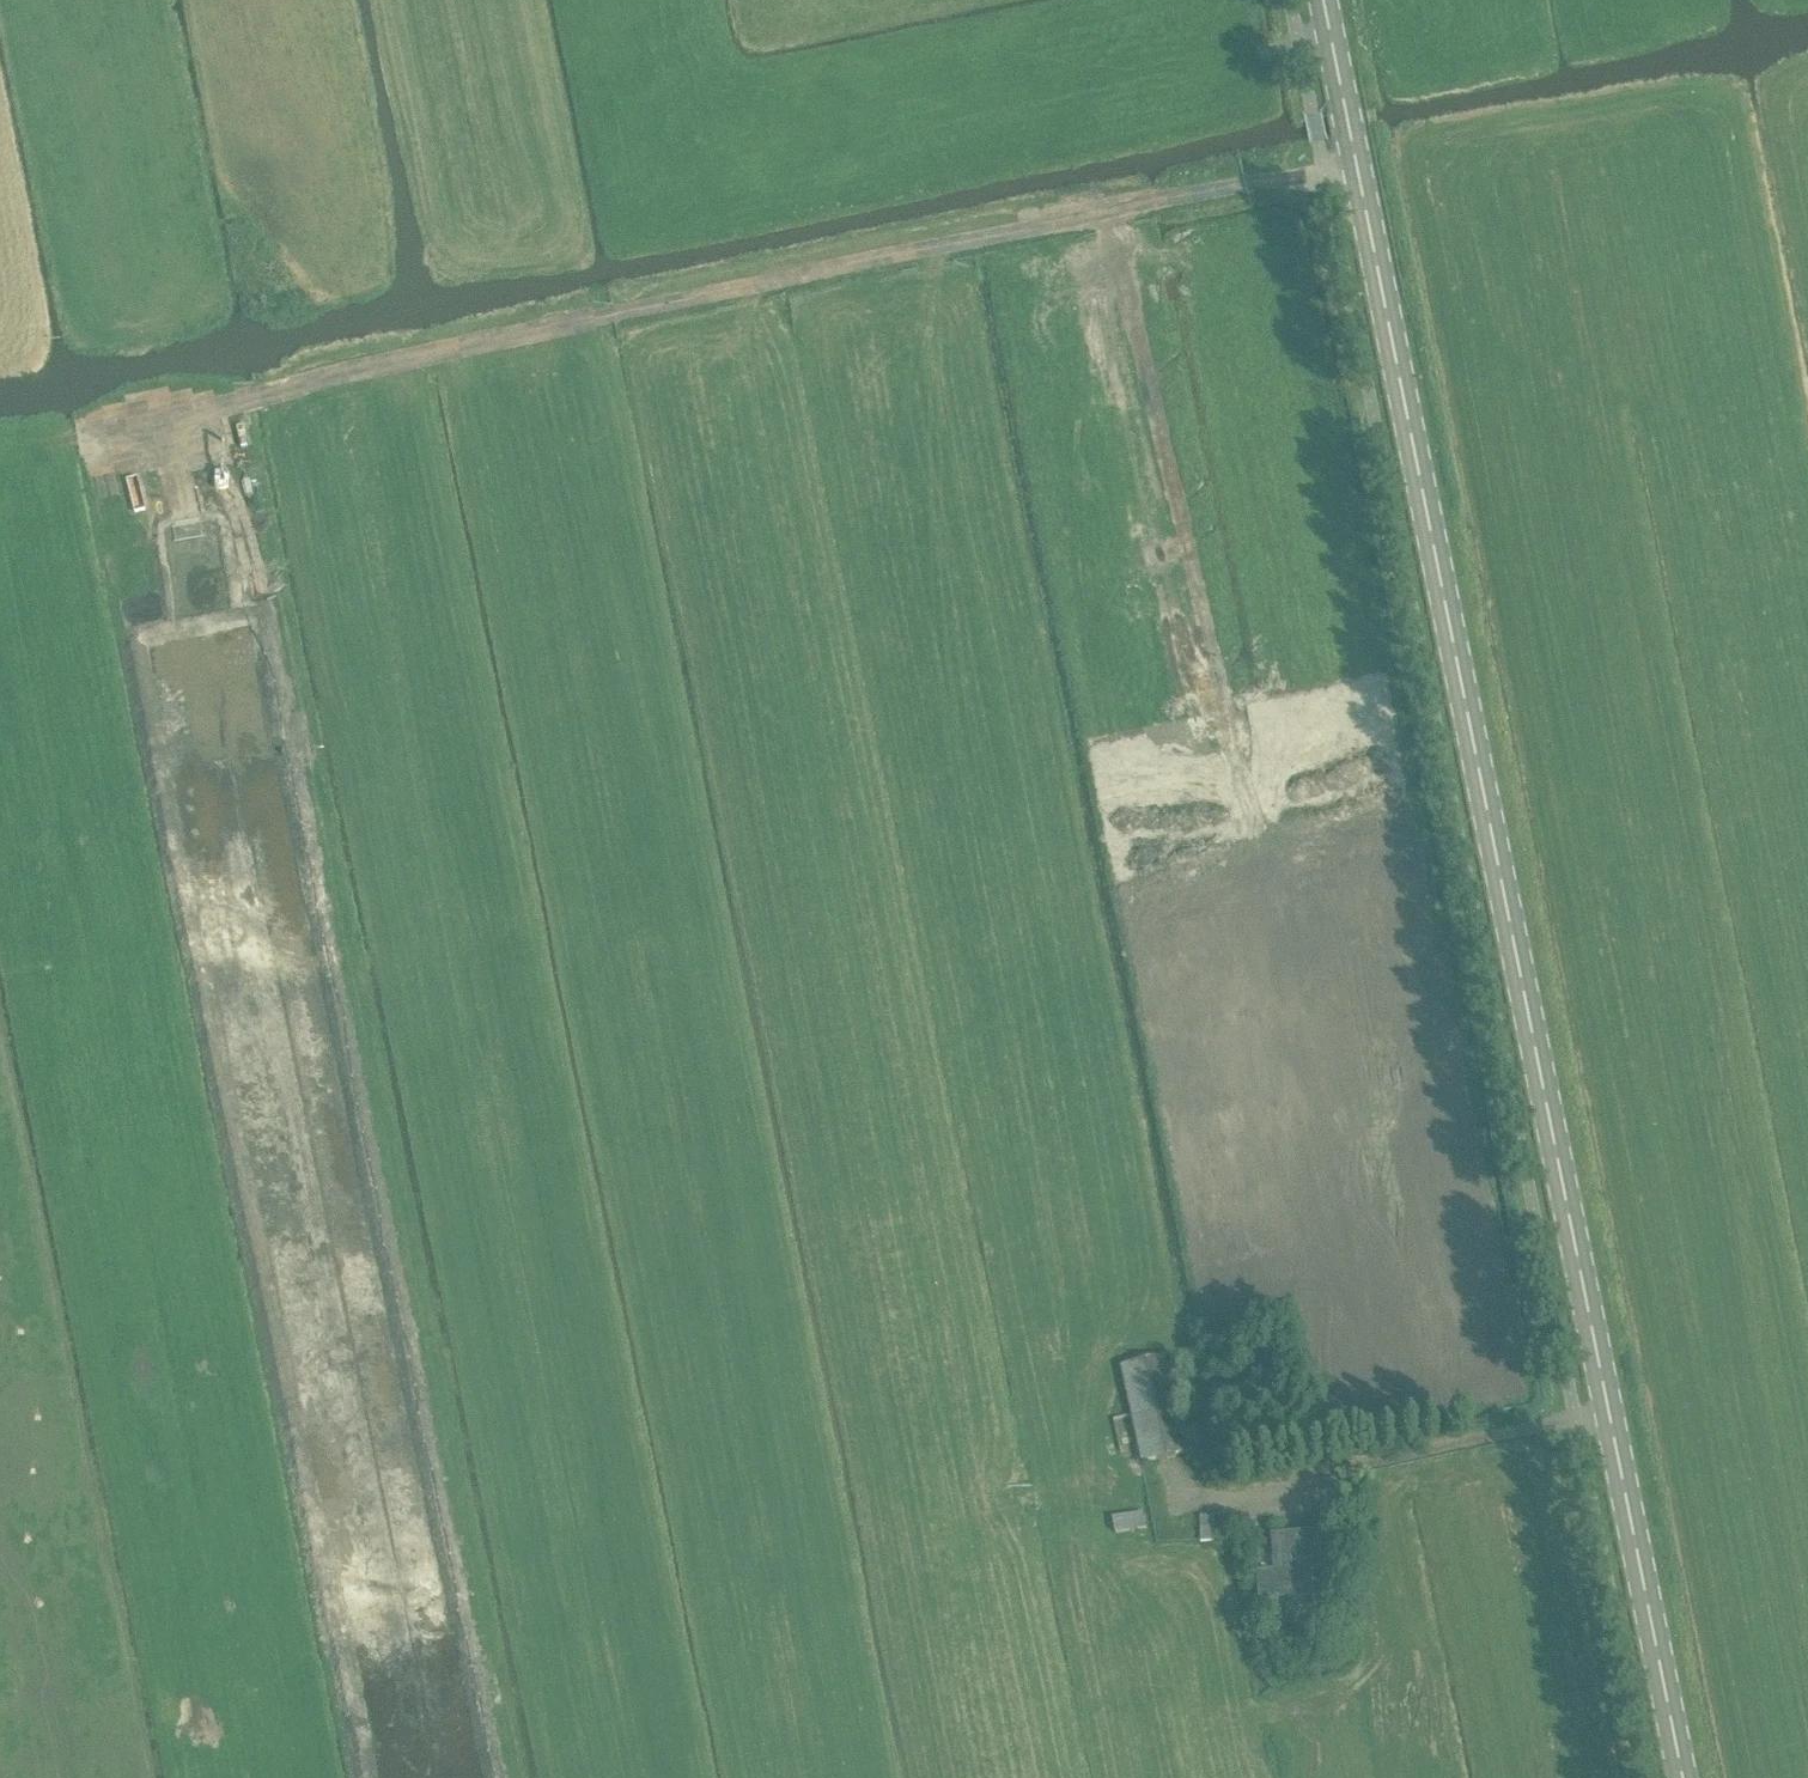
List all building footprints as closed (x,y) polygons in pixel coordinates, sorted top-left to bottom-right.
[(1161,1458),(1175,1455),(1189,1452),(1169,1358),(1122,1368),(1143,1462),(1161,1458)] [(1120,1534),(1143,1530),(1140,1515),(1117,1520),(1120,1534)] [(1212,1516),(1198,1517),(1199,1541),(1214,1540),(1212,1516)] [(1310,1570),(1327,1569),(1324,1532),(1272,1536),(1274,1572),(1258,1573),(1259,1599),(1311,1595),(1310,1570)]
